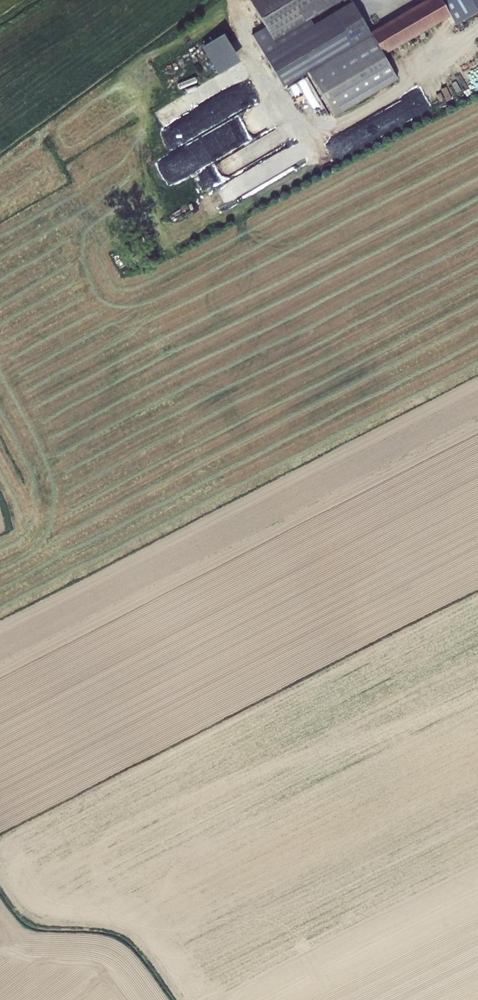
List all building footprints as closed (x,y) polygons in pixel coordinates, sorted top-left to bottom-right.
[(423,1),(370,32),(350,0),(342,0),(345,5),(313,24),(310,19),(341,0),(249,0),(265,27),(252,35),(283,87),(308,72),(333,116),(397,79),(383,55),(449,13),(455,24),(477,11),(477,0),(422,0),(423,1)] [(223,33),(201,47),(218,74),(240,61),(223,33)] [(235,111),(251,105),(246,89),(225,97),(229,106),(232,104),(235,111)] [(285,124),(228,155),(236,171),(249,164),(253,172),(250,174),(253,180),(264,173),(267,179),(274,176),(278,184),(281,183),(283,188),(292,183),(283,168),(299,160),(288,139),(292,137),(285,124)] [(220,207),(247,193),(237,175),(223,182),(226,189),(214,195),(220,207)]
